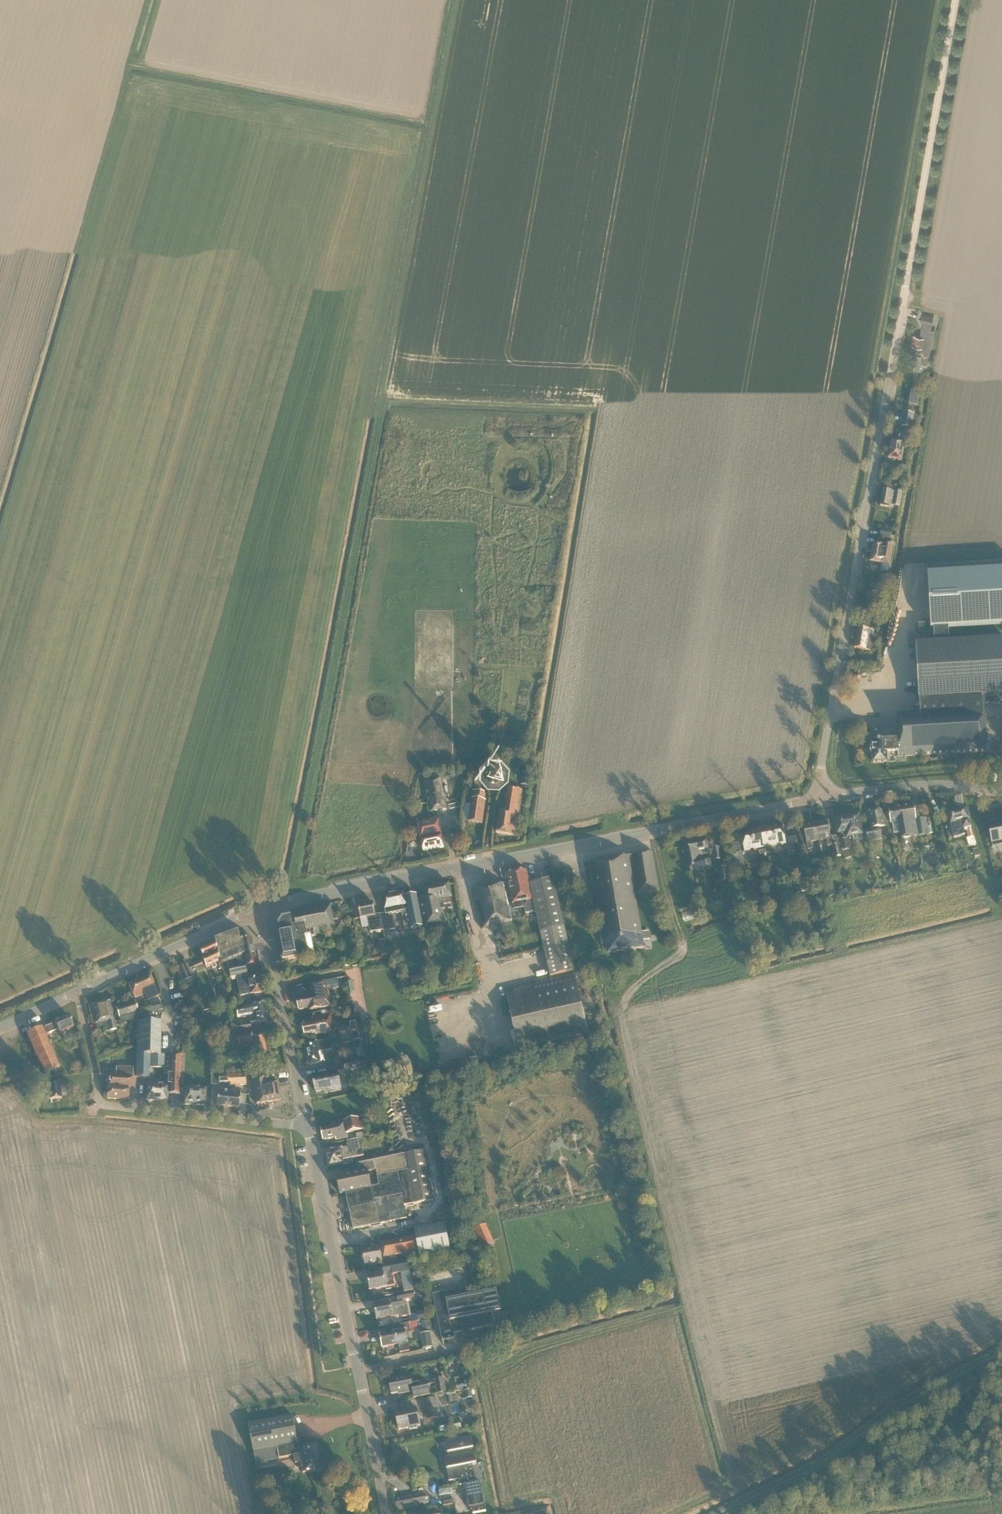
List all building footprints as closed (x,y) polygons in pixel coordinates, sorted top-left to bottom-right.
[(932,339),(932,336),(933,330),(930,329),(932,317),(921,315),(919,322),(923,323),(922,328),(921,328),(919,336),(914,335),(911,345),(919,347),(918,349),(917,348),(916,352),(929,355),(932,339)] [(929,355),(922,354),(922,357),(908,354),(905,370),(916,372),(919,373),(921,363),(927,365),(929,355)] [(922,391),(922,381),(915,380),(914,391),(922,391)] [(920,392),(912,391),(909,404),(917,405),(920,392)] [(914,414),(903,412),(900,427),(912,429),(914,414)] [(914,431),(910,430),(909,432),(902,431),(902,434),(900,434),(899,441),(892,440),(888,458),(902,461),(905,443),(909,443),(910,435),(913,436),(914,431)] [(907,467),(899,465),(897,477),(905,479),(907,467)] [(895,493),(883,490),(880,506),(893,508),(893,506),(899,507),(902,492),(896,491),(895,493)] [(891,541),(892,530),(881,528),(879,539),(891,541)] [(893,543),(877,541),(876,545),(873,544),(870,562),(881,564),(890,565),(893,543)] [(906,562),(905,573),(918,575),(920,565),(906,562)] [(986,752),(984,697),(1001,696),(1001,640),(943,643),(942,627),(1001,624),(1001,570),(928,574),(931,624),(919,625),(920,645),(916,645),(920,713),(895,714),(897,737),(885,737),(885,736),(871,737),(873,763),(891,762),(890,753),(897,752),(898,757),(986,752)] [(890,577),(880,575),(878,584),(888,586),(890,577)] [(884,587),(872,584),(871,591),(869,591),(866,609),(878,611),(880,602),(882,602),(883,594),(884,587)] [(874,631),(858,628),(854,648),(870,651),(874,631)] [(500,772),(494,771),(492,772),(487,776),(486,777),(486,783),(486,785),(490,790),(491,790),(497,791),(499,791),(504,787),(505,785),(505,779),(505,778),(501,773),(500,772)] [(528,786),(530,774),(524,773),(521,785),(528,786)] [(447,810),(442,780),(442,775),(424,778),(429,812),(447,810)] [(505,811),(503,811),(500,810),(496,833),(515,836),(522,790),(509,788),(506,805),(505,811)] [(484,793),(473,791),(472,799),(466,798),(465,807),(464,813),(470,814),(469,821),(469,822),(483,824),(486,800),(485,800),(486,795),(484,793)] [(894,834),(901,833),(902,838),(930,834),(927,818),(916,820),(914,805),(888,809),(891,824),(892,824),(894,834)] [(971,826),(966,808),(948,813),(954,838),(966,835),(964,828),(971,826)] [(866,830),(868,838),(869,841),(882,839),(881,836),(879,828),(885,827),(882,810),(867,813),(870,829),(866,830)] [(862,829),(859,814),(835,819),(838,833),(847,832),(848,837),(862,834),(861,829),(862,829)] [(438,816),(419,819),(419,820),(417,821),(423,851),(444,847),(438,816)] [(815,823),(819,841),(827,840),(828,846),(832,845),(827,821),(815,823)] [(819,841),(815,823),(803,825),(808,850),(811,849),(810,843),(819,841)] [(762,828),(765,848),(777,846),(777,845),(781,844),(781,845),(786,844),(782,824),(762,828)] [(991,827),(994,847),(995,846),(994,843),(1001,842),(1001,825),(991,827)] [(767,854),(765,848),(762,828),(741,832),(745,852),(750,851),(750,850),(754,849),(754,850),(759,849),(760,855),(767,854)] [(796,835),(787,837),(789,846),(798,845),(796,835)] [(710,849),(707,839),(684,843),(687,858),(685,858),(688,872),(711,868),(710,862),(709,858),(705,859),(704,855),(710,854),(710,855),(712,854),(714,861),(722,859),(720,847),(712,849),(710,849)] [(839,842),(843,855),(844,860),(852,857),(847,840),(839,842)] [(841,857),(838,845),(832,846),(835,858),(841,857)] [(629,856),(630,860),(632,859),(638,893),(659,890),(653,852),(629,856)] [(745,854),(745,852),(730,855),(733,872),(746,869),(743,855),(745,854)] [(808,862),(815,860),(813,853),(806,854),(808,862)] [(588,862),(599,924),(639,917),(630,860),(629,856),(588,862)] [(731,885),(727,864),(716,866),(720,887),(731,885)] [(530,884),(527,871),(506,875),(513,904),(520,903),(521,905),(523,905),(524,908),(525,908),(527,914),(537,912),(541,933),(552,981),(506,991),(519,1050),(589,1034),(565,928),(553,879),(530,884)] [(452,897),(449,884),(424,889),(426,897),(419,898),(424,926),(445,922),(443,909),(445,909),(444,904),(451,903),(450,897),(452,897)] [(502,925),(512,921),(504,884),(473,890),(483,930),(502,925)] [(807,892),(805,884),(798,885),(799,889),(796,889),(797,894),(807,892)] [(837,895),(833,885),(824,888),(828,898),(837,895)] [(761,904),(759,892),(748,895),(752,917),(757,916),(757,914),(765,912),(763,903),(761,904)] [(386,914),(396,912),(397,915),(401,914),(401,911),(409,910),(406,897),(405,893),(383,897),(386,914)] [(417,895),(406,897),(409,910),(401,911),(401,914),(404,926),(411,924),(412,929),(423,927),(417,895)] [(741,912),(738,900),(732,902),(735,914),(741,912)] [(316,954),(312,936),(336,932),(331,903),(299,909),(299,911),(290,913),(291,918),(283,919),(280,924),(281,932),(278,933),(280,942),(279,943),(281,949),(281,951),(283,961),(299,957),(316,954)] [(374,904),(359,907),(361,919),(368,917),(371,933),(384,930),(383,926),(382,919),(382,917),(377,918),(376,915),(374,904)] [(734,911),(732,904),(726,905),(727,912),(734,911)] [(388,917),(382,919),(383,926),(384,930),(384,931),(391,929),(388,917)] [(642,932),(639,917),(599,924),(602,943),(605,942),(607,954),(644,948),(643,940),(650,939),(649,931),(642,932)] [(238,930),(214,939),(215,942),(220,962),(220,964),(236,959),(238,967),(228,969),(230,978),(237,977),(245,975),(247,975),(245,966),(257,964),(251,937),(240,940),(238,930)] [(387,956),(387,952),(385,940),(379,941),(381,957),(387,956)] [(216,964),(220,962),(215,942),(200,949),(204,958),(202,958),(207,968),(212,966),(213,969),(217,967),(216,964)] [(192,977),(187,964),(176,969),(181,982),(192,977)] [(154,985),(150,975),(128,985),(133,995),(135,998),(152,990),(156,1000),(158,999),(160,998),(156,989),(154,985)] [(245,977),(245,975),(237,977),(240,996),(251,994),(262,992),(258,975),(248,977),(245,977)] [(426,985),(424,977),(412,979),(414,987),(426,985)] [(330,1006),(328,994),(326,981),(323,982),(323,981),(309,984),(312,997),(297,1000),(299,1010),(309,1008),(310,1010),(321,1008),(330,1006)] [(217,1007),(219,1007),(221,1012),(229,1010),(228,1005),(229,1005),(227,993),(226,993),(224,986),(213,989),(217,1007)] [(110,1002),(110,1001),(110,1002),(97,1004),(96,1003),(93,1004),(92,1005),(91,1005),(95,1024),(104,1022),(106,1032),(116,1030),(110,1002)] [(138,1012),(135,1001),(115,1007),(119,1018),(138,1012)] [(267,1021),(263,1003),(236,1008),(238,1019),(250,1017),(251,1024),(267,1021)] [(331,1014),(322,1016),(313,1018),(314,1021),(305,1023),(305,1025),(303,1025),(304,1027),(302,1028),(303,1032),(305,1033),(305,1035),(316,1033),(316,1034),(325,1032),(326,1034),(335,1032),(331,1014)] [(54,1023),(44,1028),(47,1035),(54,1031),(57,1030),(59,1033),(68,1030),(72,1028),(73,1027),(69,1016),(54,1022),(54,1023)] [(338,1026),(340,1036),(358,1032),(355,1016),(347,1018),(348,1024),(338,1026)] [(137,1022),(136,1054),(136,1067),(135,1077),(149,1078),(150,1055),(161,1055),(162,1023),(137,1022)] [(250,1030),(250,1023),(233,1025),(234,1032),(250,1030)] [(42,1027),(27,1034),(44,1074),(59,1068),(45,1035),(42,1027)] [(248,1046),(251,1049),(252,1059),(256,1058),(267,1057),(264,1036),(256,1037),(253,1038),(252,1032),(234,1034),(235,1040),(236,1047),(245,1046),(248,1046)] [(358,1032),(340,1036),(341,1045),(352,1043),(353,1049),(361,1048),(358,1032)] [(332,1047),(330,1039),(328,1040),(328,1039),(317,1042),(306,1044),(310,1065),(321,1063),(324,1062),(322,1052),(330,1050),(331,1049),(332,1049),(332,1048),(332,1047)] [(346,1072),(366,1068),(364,1058),(344,1062),(346,1072)] [(165,1064),(164,1085),(168,1085),(168,1094),(180,1095),(180,1088),(182,1075),(181,1075),(181,1064),(165,1064)] [(398,1072),(396,1065),(385,1068),(386,1074),(398,1072)] [(135,1077),(136,1067),(116,1067),(116,1070),(106,1070),(106,1081),(108,1081),(106,1099),(128,1100),(128,1088),(135,1088),(135,1077)] [(313,1086),(315,1085),(317,1093),(330,1090),(331,1092),(342,1090),(338,1071),(313,1076),(315,1083),(313,1084),(313,1086)] [(216,1105),(228,1106),(229,1090),(230,1083),(227,1083),(227,1075),(219,1075),(218,1074),(211,1074),(211,1085),(219,1085),(219,1083),(224,1083),(223,1089),(218,1089),(216,1105)] [(238,1074),(227,1075),(227,1083),(230,1083),(229,1090),(228,1106),(239,1108),(240,1091),(235,1091),(235,1086),(244,1086),(243,1074),(238,1074)] [(266,1083),(264,1076),(252,1078),(257,1104),(281,1100),(277,1081),(266,1083)] [(61,1098),(58,1081),(47,1082),(47,1081),(37,1083),(38,1090),(48,1089),(49,1100),(61,1098)] [(167,1102),(168,1094),(168,1085),(164,1085),(147,1083),(145,1100),(167,1102)] [(180,1088),(180,1095),(183,1095),(183,1104),(194,1105),(205,1105),(206,1087),(195,1087),(184,1086),(184,1088),(180,1088)] [(388,1118),(386,1110),(376,1113),(378,1120),(388,1118)] [(362,1129),(360,1118),(332,1124),(333,1126),(322,1129),(324,1140),(336,1137),(337,1140),(348,1137),(347,1133),(362,1129)] [(361,1150),(358,1139),(347,1141),(348,1147),(327,1152),(330,1166),(344,1163),(343,1160),(364,1156),(362,1149),(361,1150)] [(372,1187),(347,1193),(354,1229),(406,1218),(404,1206),(434,1200),(424,1151),(405,1154),(374,1160),(376,1170),(379,1186),(372,1187)] [(376,1170),(374,1160),(358,1164),(360,1173),(337,1177),(341,1194),(347,1193),(372,1187),(369,1172),(376,1170)] [(390,1256),(396,1255),(419,1251),(420,1257),(420,1258),(451,1252),(445,1223),(414,1228),(415,1232),(416,1236),(381,1242),(383,1249),(381,1249),(381,1248),(363,1252),(365,1264),(383,1261),(382,1254),(384,1254),(384,1257),(390,1256)] [(484,1249),(496,1244),(488,1224),(476,1229),(484,1249)] [(405,1262),(398,1263),(392,1265),(382,1267),(384,1273),(368,1276),(370,1290),(387,1287),(395,1285),(393,1275),(400,1274),(404,1292),(413,1290),(408,1262),(405,1263),(405,1262)] [(494,1325),(492,1313),(501,1311),(497,1290),(469,1296),(467,1287),(433,1294),(442,1340),(455,1337),(454,1333),(494,1325)] [(415,1298),(414,1291),(397,1295),(398,1301),(415,1298)] [(408,1315),(405,1302),(394,1304),(392,1305),(391,1302),(374,1305),(377,1319),(401,1315),(401,1317),(408,1315)] [(383,1347),(399,1344),(400,1353),(410,1351),(407,1333),(411,1332),(410,1328),(409,1323),(395,1326),(396,1332),(380,1335),(383,1347)] [(430,1333),(422,1335),(421,1335),(424,1350),(425,1350),(433,1348),(430,1333)] [(396,1348),(387,1349),(389,1357),(397,1356),(396,1348)] [(465,1363),(463,1356),(455,1358),(457,1365),(465,1363)] [(392,1394),(399,1393),(399,1395),(414,1392),(415,1398),(430,1394),(428,1381),(413,1384),(411,1375),(389,1379),(392,1394)] [(446,1392),(443,1377),(434,1379),(437,1394),(446,1392)] [(470,1387),(469,1381),(456,1383),(457,1390),(470,1387)] [(473,1398),(471,1390),(462,1392),(463,1398),(464,1398),(464,1399),(473,1398)] [(445,1396),(445,1413),(453,1413),(453,1404),(457,1404),(457,1396),(445,1396)] [(428,1419),(439,1417),(442,1417),(438,1398),(435,1399),(435,1398),(424,1400),(428,1419)] [(421,1425),(417,1407),(408,1409),(409,1411),(396,1414),(399,1430),(410,1427),(410,1429),(418,1428),(417,1426),(421,1425)] [(299,1447),(293,1416),(249,1424),(257,1463),(294,1456),(296,1463),(301,1462),(303,1473),(322,1469),(317,1444),(299,1447)] [(481,1481),(477,1482),(473,1464),(477,1463),(472,1436),(446,1441),(449,1457),(445,1457),(450,1481),(461,1479),(462,1485),(464,1485),(465,1485),(469,1507),(472,1507),(473,1513),(486,1511),(481,1481)] [(414,1499),(416,1505),(429,1502),(428,1496),(414,1499)] [(417,1510),(416,1505),(414,1499),(408,1500),(411,1511),(417,1510)] [(446,1513),(458,1511),(456,1503),(444,1506),(446,1513)]
